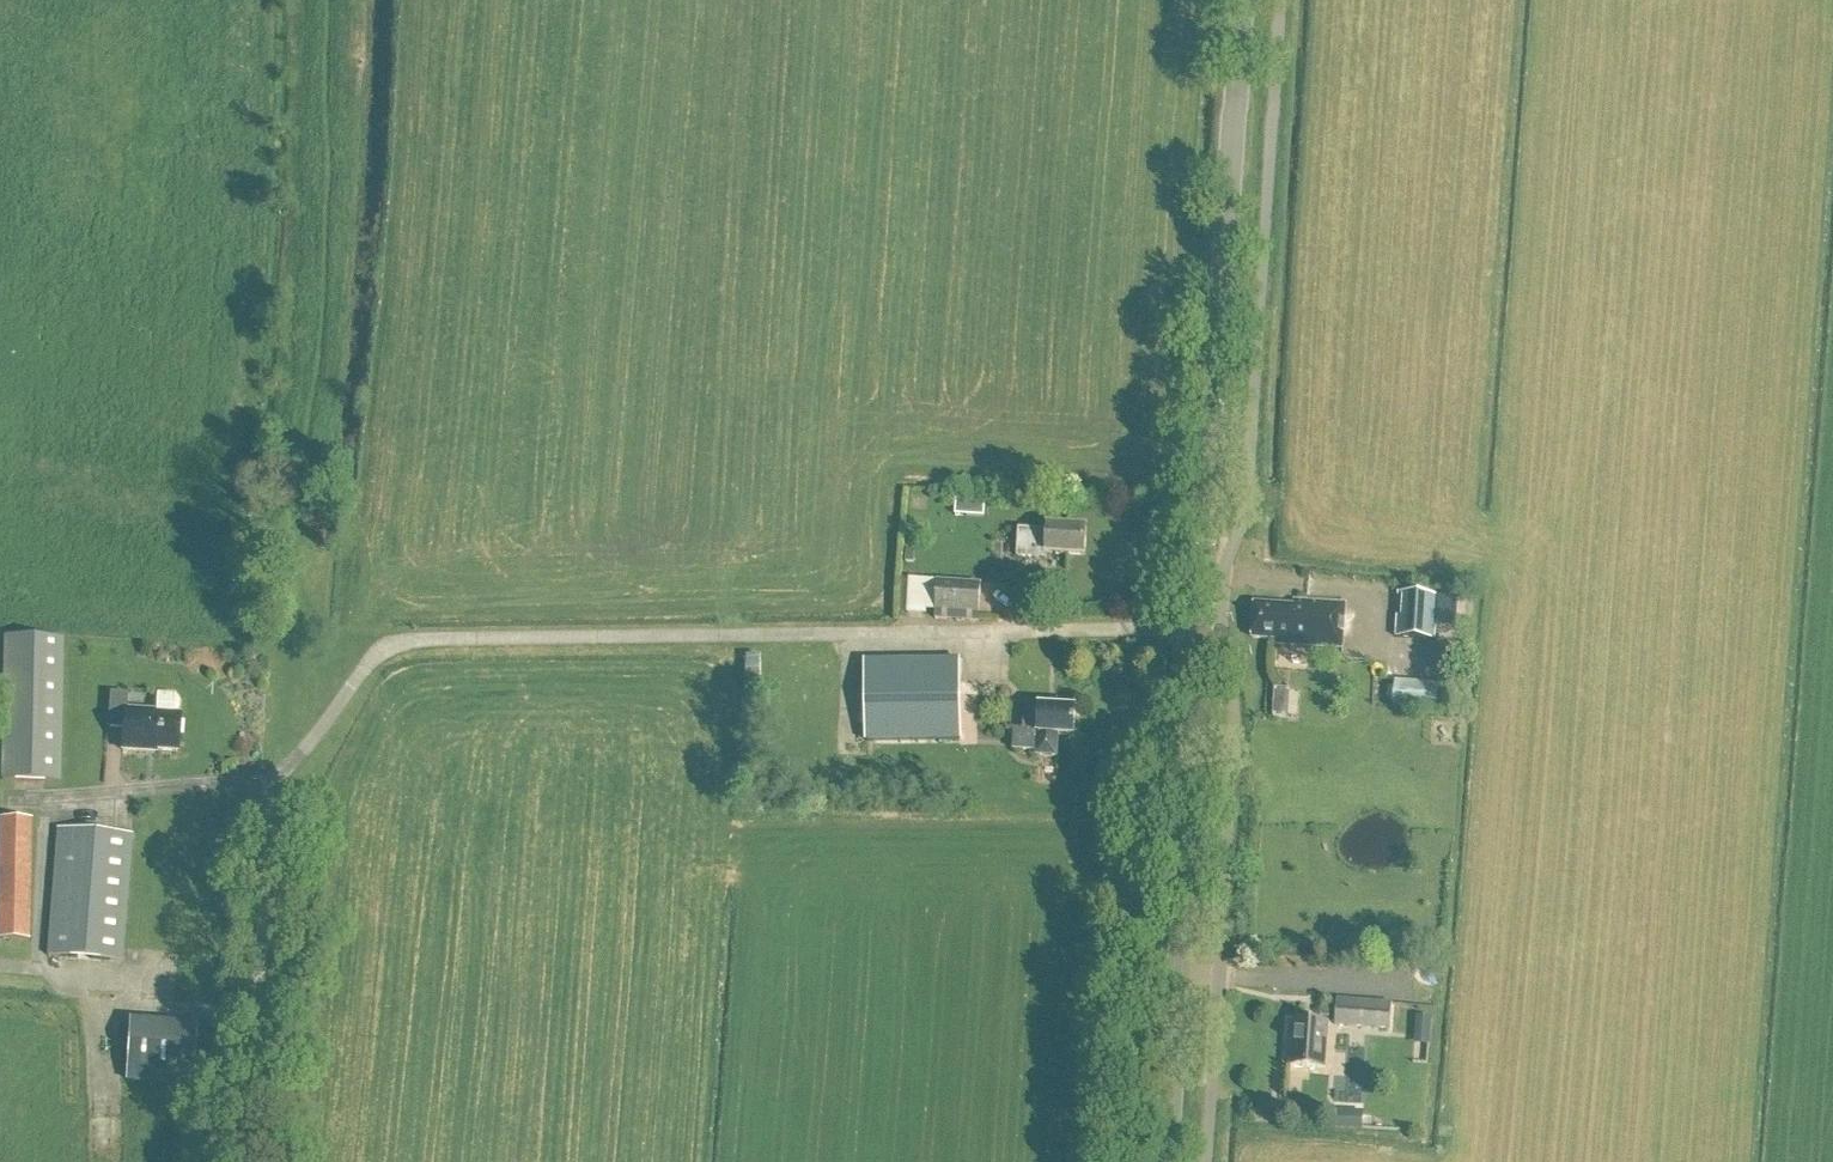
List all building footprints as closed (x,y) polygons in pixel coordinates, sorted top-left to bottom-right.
[(956,501),(955,517),(985,518),(986,502),(956,501)] [(1048,528),(1048,533),(1020,532),(1018,559),(1048,561),(1049,555),(1085,558),(1087,530),(1048,528)] [(904,552),(904,564),(914,564),(914,552),(904,552)] [(938,612),(981,615),(982,586),(939,583),(938,612)] [(1403,596),(1402,618),(1397,618),(1395,641),(1436,643),(1439,598),(1403,596)] [(1278,645),(1342,649),(1345,607),(1295,603),(1295,609),(1256,606),(1253,639),(1279,641),(1278,645)] [(938,612),(937,621),(980,624),(981,615),(938,612)] [(4,639),(2,783),(59,784),(62,640),(4,639)] [(761,656),(744,656),(745,684),(762,683),(761,656)] [(959,661),(863,663),(865,743),(961,741),(959,661)] [(156,696),(155,714),(125,711),(126,697),(110,696),(108,729),(123,730),(122,752),(146,754),(146,751),(177,754),(179,718),(177,717),(178,701),(175,698),(156,696)] [(1015,731),(1014,752),(1037,753),(1037,757),(1058,758),(1059,737),(1074,738),(1076,711),(1040,709),(1040,711),(1028,710),(1026,710),(1024,732),(1015,731)] [(31,821),(1,820),(0,876),(0,940),(28,941),(31,821)] [(185,956),(186,938),(188,939),(189,927),(196,927),(201,857),(196,857),(198,831),(149,828),(147,854),(142,853),(136,922),(125,921),(132,836),(58,830),(47,957),(122,963),(123,951),(185,956)] [(1392,1005),(1338,1000),(1335,1027),(1390,1032),(1392,1005)] [(1432,1044),(1433,1015),(1419,1015),(1418,1044),(1432,1044)] [(192,1088),(197,1025),(129,1020),(124,1083),(192,1088)] [(1295,1022),(1291,1068),(1325,1070),(1328,1025),(1295,1022)] [(1334,1130),(1362,1132),(1364,1114),(1335,1111),(1334,1130)]
